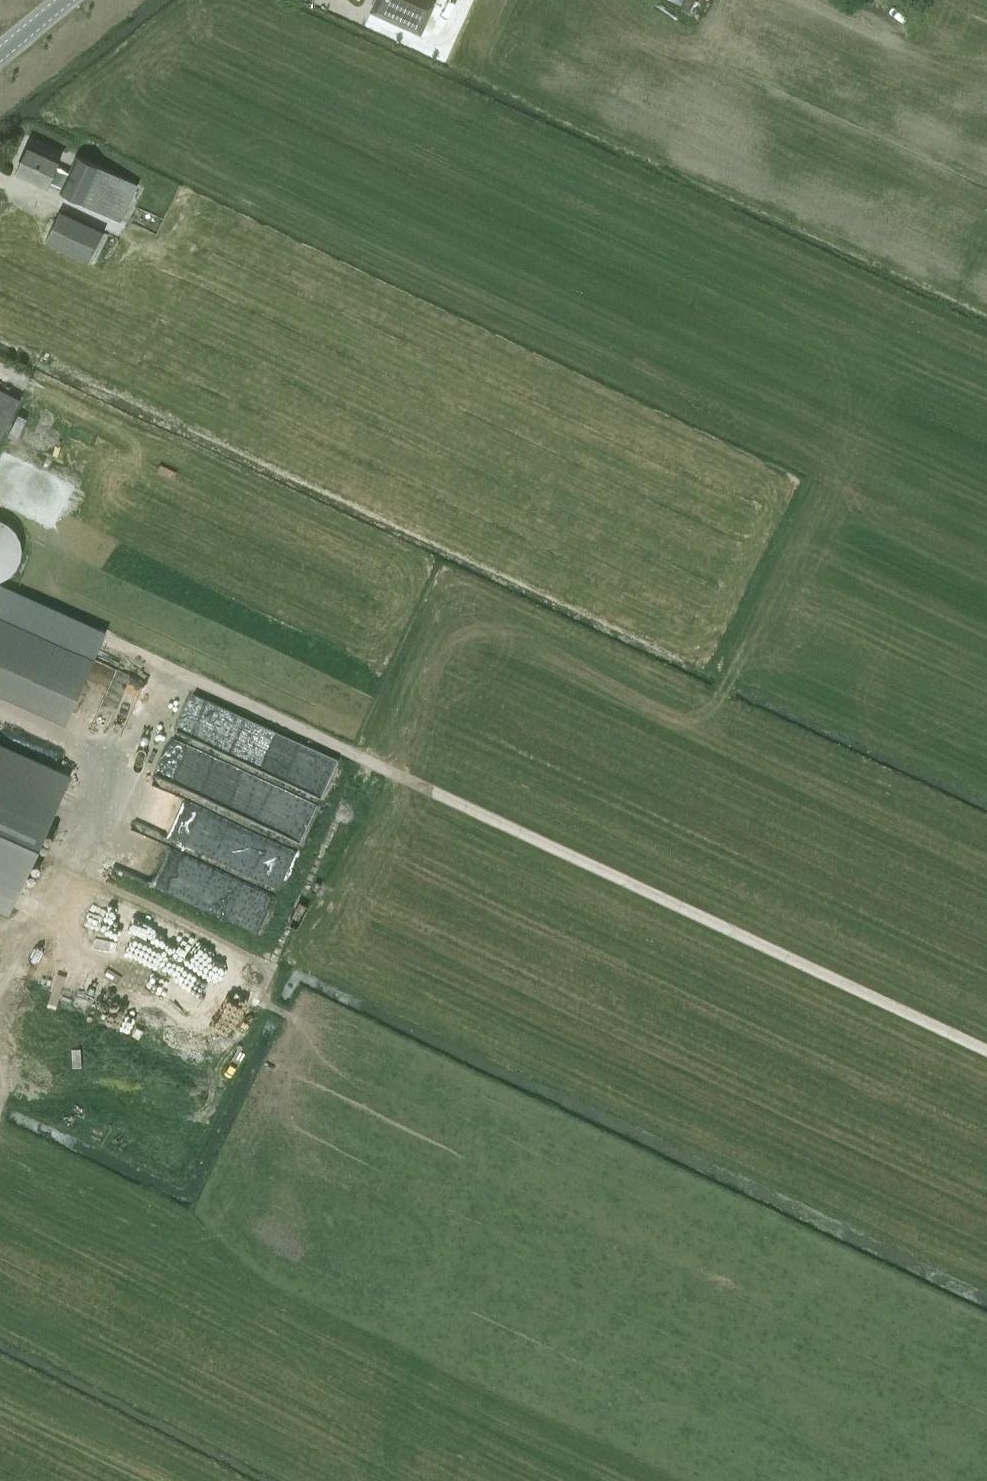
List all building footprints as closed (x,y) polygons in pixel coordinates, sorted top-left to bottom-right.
[(421,34),(435,3),(429,0),(375,0),(370,11),(421,34)] [(31,143),(18,171),(48,185),(50,181),(62,186),(60,191),(123,219),(137,186),(75,158),(69,172),(57,166),(61,158),(31,143)] [(46,241),(90,261),(104,231),(60,210),(46,241)] [(16,412),(0,405),(0,447),(16,412)] [(2,578),(4,577),(7,576),(9,574),(11,573),(13,571),(15,569),(17,566),(18,564),(19,562),(20,559),(21,556),(22,554),(22,551),(22,548),(22,545),(22,543),(21,540),(20,537),(19,535),(18,532),(16,530),(15,528),(13,526),(11,524),(8,522),(6,521),(3,519),(1,518),(0,518),(0,579),(2,578)] [(194,696),(195,719),(215,718),(213,694),(194,696)] [(219,730),(268,747),(276,725),(227,708),(219,730)] [(121,875),(266,927),(279,890),(282,890),(299,843),(301,844),(316,802),(233,772),(239,754),(175,731),(158,778),(123,765),(105,814),(138,826),(121,875)] [(10,908),(68,778),(0,748),(0,903),(10,908)]
